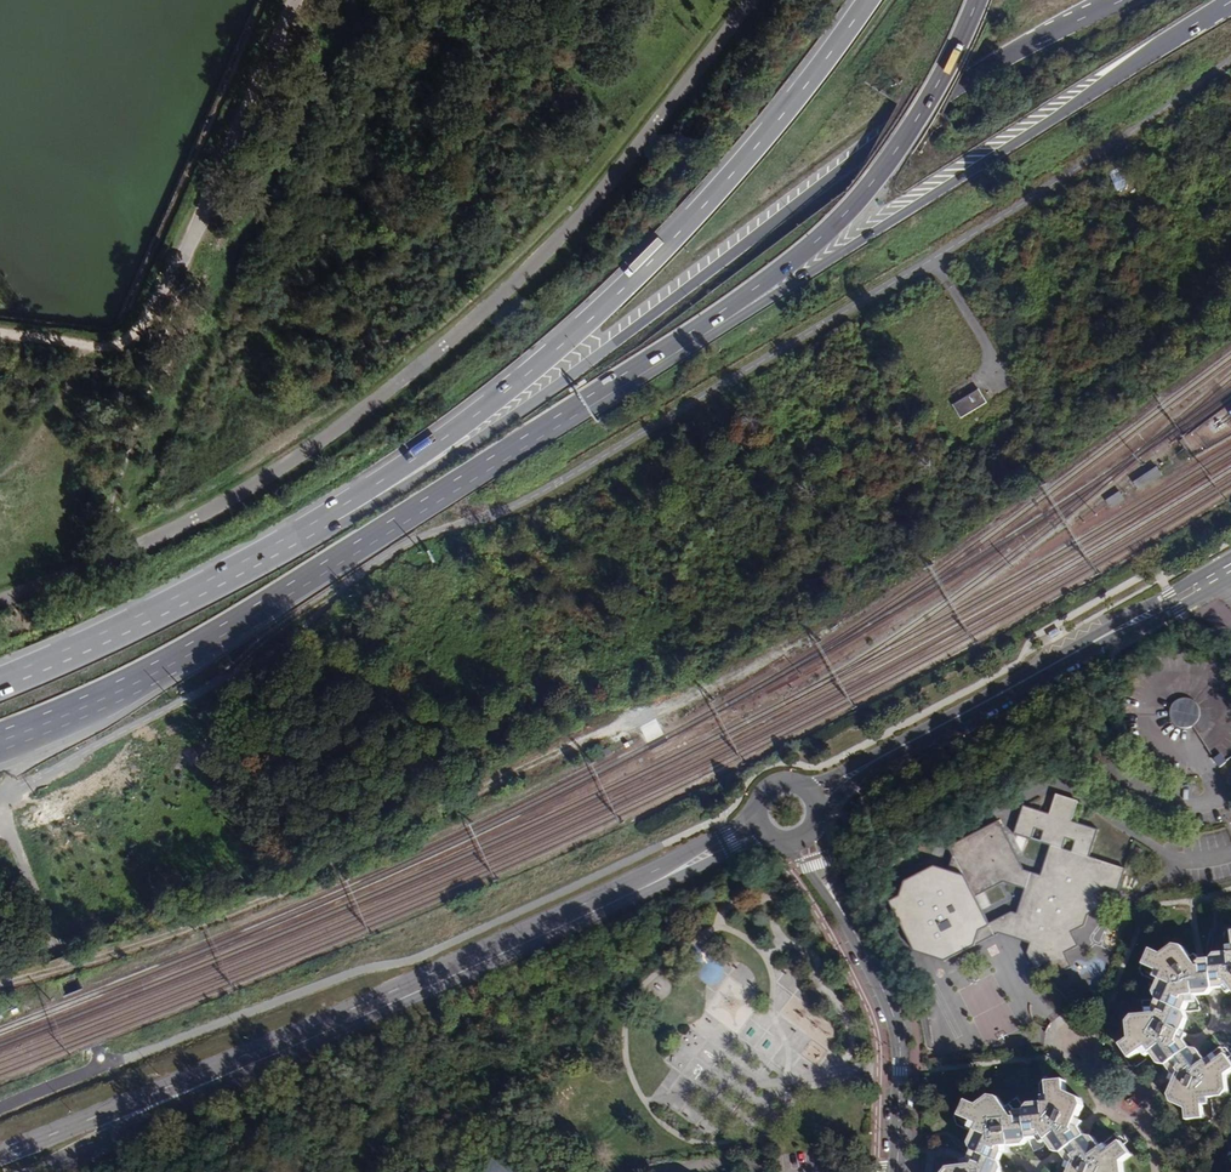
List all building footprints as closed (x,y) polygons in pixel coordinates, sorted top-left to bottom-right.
[(974,388),(948,404),(957,418),(982,402),(978,396),(974,388)] [(1172,652),(1155,659),(1142,668),(1133,679),(1124,700),(1122,721),(1126,739),(1136,756),(1149,768),(1166,777),(1182,780),(1201,779),(1221,770),(1230,762),(1230,669),(1224,662),(1205,653),(1189,651),(1172,652)] [(1083,879),(1091,856),(1101,829),(1074,820),(1082,799),(1060,792),(1053,812),(1028,803),(1018,830),(1054,842),(1043,874),(1024,867),(1000,818),(950,842),(956,853),(950,867),(936,863),(906,878),(902,892),(890,898),(897,912),(916,903),(921,911),(902,921),(916,948),(945,957),(958,950),(948,930),(962,924),(966,933),(987,923),(973,893),(1002,879),(1027,885),(1020,911),(1010,911),(994,919),(996,924),(1034,938),(1033,942),(1029,953),(1037,968),(1050,961),(1057,975),(1072,967),(1065,954),(1079,947),(1071,932),(1085,925),(1089,915),(1103,908),(1097,894),(1110,888),(1083,879)] [(1083,879),(1110,888),(1121,891),(1128,869),(1091,856),(1083,879)] [(916,903),(897,912),(902,921),(921,911),(916,903)] [(972,944),(999,930),(996,924),(994,919),(987,923),(966,933),(972,944)] [(972,944),(966,933),(962,924),(948,930),(958,950),(972,944)] [(996,924),(999,930),(1005,932),(1033,942),(1034,938),(996,924)] [(1227,946),(1227,954),(1211,954),(1207,961),(1200,961),(1198,958),(1196,956),(1191,959),(1199,969),(1210,968),(1212,989),(1222,988),(1224,990),(1227,995),(1230,992),(1230,946),(1227,946)] [(1199,969),(1191,959),(1182,948),(1174,947),(1160,956),(1150,952),(1143,967),(1155,972),(1152,979),(1159,983),(1154,994),(1156,1001),(1184,1012),(1188,1005),(1195,1005),(1195,996),(1209,996),(1210,993),(1212,989),(1210,968),(1199,969)] [(1184,1012),(1156,1001),(1153,1008),(1146,1009),(1145,1015),(1134,1016),(1127,1024),(1128,1041),(1120,1046),(1130,1060),(1139,1053),(1145,1062),(1151,1058),(1156,1066),(1165,1068),(1170,1074),(1189,1063),(1182,1055),(1189,1050),(1186,1043),(1184,1041),(1187,1034),(1181,1031),(1187,1017),(1184,1012)] [(1189,1050),(1182,1055),(1189,1063),(1170,1074),(1167,1082),(1173,1085),(1167,1097),(1171,1104),(1186,1110),(1186,1120),(1202,1120),(1201,1107),(1210,1105),(1208,1099),(1223,1098),(1228,1091),(1225,1077),(1230,1073),(1230,1066),(1224,1056),(1214,1063),(1210,1058),(1203,1060),(1198,1049),(1189,1050)] [(1061,1155),(1083,1137),(1080,1129),(1082,1123),(1077,1119),(1081,1107),(1078,1101),(1064,1095),(1062,1082),(1047,1083),(1047,1097),(1040,1097),(1041,1106),(1027,1107),(1022,1112),(1028,1140),(1036,1138),(1040,1145),(1047,1143),(1053,1154),(1058,1154),(1061,1155)] [(1028,1140),(1022,1112),(1014,1111),(1010,1105),(1004,1109),(996,1099),(989,1098),(976,1107),(965,1102),(957,1116),(969,1122),(966,1131),(974,1135),(966,1145),(970,1152),(996,1161),(1001,1155),(1003,1154),(1009,1153),(1009,1146),(1023,1147),(1028,1140)] [(1083,1137),(1061,1155),(1066,1163),(1063,1170),(1068,1171),(1123,1171),(1122,1162),(1128,1157),(1121,1144),(1109,1151),(1105,1143),(1100,1147),(1094,1137),(1088,1137),(1083,1137)] [(996,1161),(970,1152),(968,1159),(962,1159),(960,1159),(960,1166),(947,1168),(944,1171),(1000,1171),(1001,1167),(996,1161)] [(492,1155),(483,1171),(521,1171),(492,1155)]
